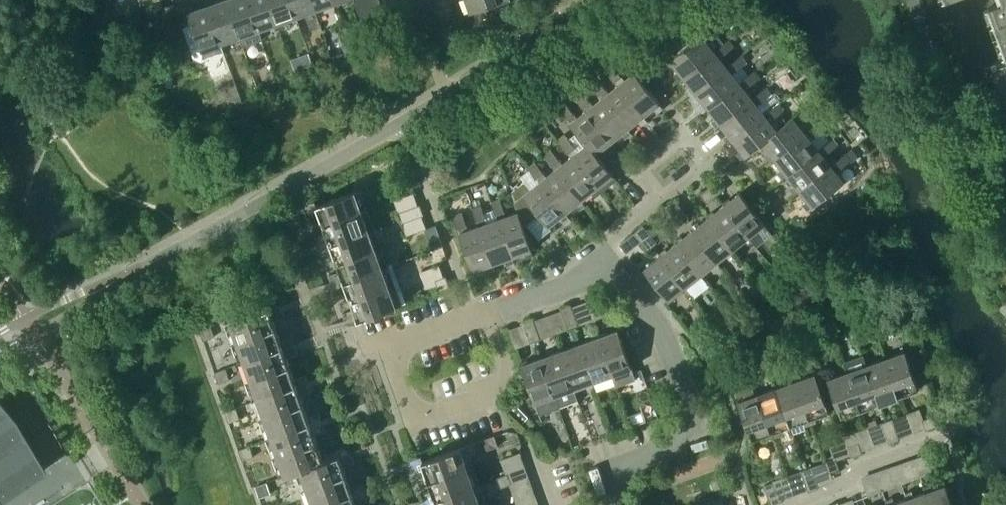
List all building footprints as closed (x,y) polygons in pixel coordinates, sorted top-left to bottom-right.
[(207,5),(221,42),(240,36),(227,0),(220,0),(207,5)] [(258,29),(248,0),(227,0),(240,36),(243,46),(262,40),(258,29)] [(258,29),(277,22),(269,0),(248,0),(258,29)] [(277,22),(296,15),(290,0),(269,0),(277,22)] [(296,15),(315,9),(312,0),(290,0),(296,15)] [(315,9),(333,2),(333,0),(312,0),(315,9)] [(382,5),(380,0),(359,0),(355,1),(359,13),(382,5)] [(472,10),(500,0),(468,0),(472,10)] [(999,3),(984,9),(1001,59),(991,62),(1005,105),(1005,0),(998,0),(999,3)] [(220,43),(221,42),(207,5),(188,12),(192,24),(183,27),(194,57),(201,61),(223,53),(220,43)] [(363,24),(364,24),(386,16),(382,5),(359,13),(363,24)] [(678,80),(683,76),(715,50),(714,50),(707,41),(721,30),(716,23),(670,59),(678,70),(674,74),(678,80)] [(691,95),(696,92),(695,91),(727,66),(720,57),(734,46),(728,39),(714,50),(715,50),(683,76),(691,86),(686,90),(691,95)] [(321,52),(324,60),(332,58),(329,49),(321,52)] [(721,97),(740,82),(732,73),(746,62),(741,55),(727,66),(695,91),(696,92),(703,102),(699,105),(703,111),(708,107),(721,97)] [(606,70),(617,84),(618,84),(643,116),(653,108),(657,112),(663,108),(634,71),(624,79),(613,65),(606,70)] [(740,82),(721,97),(708,107),(716,117),(711,121),(716,127),(721,123),(752,98),(752,97),(745,89),(759,77),(754,70),(740,82)] [(647,120),(643,116),(618,84),(617,84),(609,92),(597,77),(590,83),(602,97),(627,128),(638,120),(641,125),(647,120)] [(729,143),(733,139),(765,114),(765,113),(757,104),(772,93),(766,86),(752,97),(752,98),(721,123),(729,133),(724,137),(729,143)] [(631,133),(627,128),(602,97),(593,104),(581,90),(575,95),(586,110),(586,109),(612,141),(622,133),(625,138),(631,133)] [(777,130),(777,129),(770,120),(784,109),(779,102),(765,113),(765,114),(733,139),(741,149),(736,153),(741,159),(746,155),(762,143),(762,142),(777,130)] [(559,108),(587,143),(596,154),(596,153),(606,146),(610,150),(615,146),(612,141),(586,109),(586,110),(577,117),(566,103),(559,108)] [(770,162),(774,158),(806,133),(806,132),(799,123),(813,112),(807,105),(777,129),(777,130),(762,142),(762,143),(770,152),(765,156),(770,162)] [(774,158),(782,168),(777,172),(782,178),(787,174),(818,148),(811,139),(825,128),(820,121),(806,132),(806,133),(774,158)] [(560,142),(571,156),(597,187),(601,192),(617,179),(613,175),(613,174),(596,153),(596,154),(587,143),(578,150),(567,136),(560,142)] [(795,194),(799,190),(831,164),(824,155),(838,144),(832,137),(818,148),(787,174),(795,184),(790,188),(795,194)] [(595,196),(601,192),(597,187),(571,156),(562,163),(551,149),(544,154),(555,169),(556,168),(581,200),(591,192),(595,196)] [(831,164),(799,190),(807,200),(803,204),(807,209),(812,206),(844,181),(836,171),(850,160),(845,153),(831,164)] [(528,167),(539,181),(540,181),(565,212),(575,204),(579,209),(585,204),(581,200),(556,168),(555,169),(546,176),(535,162),(528,167)] [(514,201),(518,211),(524,227),(540,215),(549,225),(560,217),(563,222),(569,217),(565,212),(540,181),(539,181),(530,188),(519,174),(512,180),(516,185),(514,187),(515,189),(511,191),(514,201)] [(716,195),(725,188),(718,179),(709,187),(716,195)] [(716,195),(709,187),(700,194),(707,202),(716,195)] [(307,215),(308,215),(319,211),(326,232),(315,236),(321,253),(333,249),(340,270),(329,274),(335,291),(346,287),(354,308),(343,312),(347,324),(402,304),(401,303),(396,305),(384,273),(390,271),(387,265),(382,267),(371,235),(376,233),(374,227),(368,229),(357,197),(362,195),(360,189),(317,204),(315,200),(303,204),(307,215)] [(740,192),(723,205),(749,237),(765,224),(740,192)] [(398,212),(417,205),(413,193),(394,200),(398,212)] [(524,227),(518,211),(506,215),(500,198),(492,201),(498,218),(512,256),(524,252),(526,257),(533,255),(531,249),(524,227)] [(666,206),(673,215),(682,208),(675,199),(666,206)] [(420,204),(417,205),(398,212),(407,235),(426,228),(422,215),(424,215),(420,204)] [(473,208),(479,225),(493,263),(505,259),(507,264),(514,262),(512,256),(498,218),(487,222),(481,205),(473,208)] [(707,217),(733,249),(749,237),(723,205),(707,217)] [(680,224),(689,217),(682,208),(673,215),(680,224)] [(495,268),(493,263),(479,225),(468,229),(462,212),(454,215),(473,270),(486,265),(488,271),(495,268)] [(707,217),(692,230),(717,262),(733,249),(707,217)] [(634,232),(641,240),(650,233),(643,224),(634,232)] [(676,242),(701,274),(717,262),(692,230),(676,242)] [(657,242),(650,233),(641,240),(648,249),(657,242)] [(676,242),(660,255),(686,287),(701,274),(676,242)] [(686,287),(660,255),(644,268),(669,300),(686,287)] [(445,276),(440,264),(421,271),(427,288),(438,284),(440,290),(451,286),(447,276),(445,276)] [(606,315),(612,313),(617,311),(613,300),(602,304),(606,315)] [(324,426),(319,412),(308,416),(300,395),(311,391),(307,378),(305,374),(294,378),(286,357),(298,353),(292,336),(280,340),(273,319),(285,315),(281,303),(226,323),(227,324),(231,322),(242,355),(237,357),(239,362),(244,361),(256,393),(251,395),(253,400),(258,399),(270,431),(264,433),(266,439),(272,437),(283,469),(278,471),(280,476),(301,469),(312,501),(307,503),(308,504),(357,504),(368,500),(362,483),(350,487),(343,466),(354,462),(348,445),(336,449),(338,454),(323,460),(314,433),(325,429),(324,426)] [(560,308),(564,318),(575,314),(571,304),(560,308)] [(579,325),(575,314),(564,318),(568,329),(579,325)] [(522,321),(526,332),(537,328),(533,317),(522,321)] [(867,340),(860,322),(853,325),(860,343),(867,340)] [(199,329),(203,340),(215,336),(211,324),(199,329)] [(541,338),(537,328),(526,332),(530,342),(541,338)] [(618,329),(598,336),(612,375),(613,374),(617,385),(636,378),(643,376),(641,369),(633,371),(632,368),(618,329)] [(841,331),(835,333),(838,340),(844,338),(841,331)] [(598,336),(579,343),(593,382),(612,375),(598,336)] [(579,343),(560,350),(574,388),(593,382),(579,343)] [(574,388),(560,350),(541,357),(555,395),(558,406),(578,399),(574,388)] [(905,351),(885,358),(899,396),(919,389),(905,351)] [(848,371),(847,371),(861,410),(880,403),(866,365),(863,356),(845,363),(848,371)] [(522,364),(523,367),(535,402),(539,412),(558,406),(555,395),(541,357),(522,364)] [(866,365),(880,403),(899,396),(885,358),(866,365)] [(225,368),(215,371),(219,383),(229,379),(225,368)] [(861,410),(847,371),(828,378),(841,417),(861,410)] [(815,373),(796,380),(810,418),(829,411),(815,373)] [(810,418),(796,380),(777,387),(790,425),(794,434),(807,429),(804,420),(810,418)] [(772,432),(758,394),(754,383),(734,390),(752,439),(772,432)] [(772,432),(790,425),(777,387),(758,394),(772,432)] [(37,472),(32,458),(23,433),(14,418),(0,401),(0,499),(38,474),(37,472)] [(229,422),(241,418),(237,406),(225,411),(229,422)] [(926,430),(936,426),(932,415),(922,419),(926,430)] [(885,432),(895,429),(892,418),(881,422),(885,432)] [(885,432),(889,443),(899,439),(895,429),(885,432)] [(488,449),(499,446),(495,435),(484,439),(488,449)] [(848,446),(852,456),(862,453),(858,442),(848,446)] [(250,445),(239,449),(243,460),(254,456),(250,445)] [(416,457),(409,460),(413,471),(424,467),(432,488),(421,492),(425,504),(481,504),(476,491),(481,489),(479,483),(474,485),(462,453),(468,451),(465,445),(422,461),(421,456),(416,457)] [(502,459),(506,472),(526,465),(521,452),(502,459)] [(839,468),(837,462),(836,457),(825,461),(829,472),(839,468)] [(868,470),(872,489),(930,476),(926,457),(868,470)] [(507,473),(511,484),(530,477),(526,465),(506,472),(507,473)] [(800,470),(804,480),(815,477),(811,466),(800,470)] [(502,487),(510,484),(511,484),(507,473),(498,477),(502,487)] [(511,484),(514,494),(534,487),(530,477),(511,484)] [(804,480),(808,491),(819,487),(815,477),(804,480)] [(771,504),(782,501),(774,481),(765,484),(771,504)] [(267,482),(256,486),(260,497),(271,493),(267,482)] [(925,491),(926,491),(931,504),(952,504),(945,484),(932,489),(930,483),(923,486),(925,491)] [(514,494),(518,504),(520,504),(538,499),(534,487),(514,494)] [(906,498),(909,504),(931,504),(926,491),(925,491),(913,496),(911,490),(904,492),(906,498)] [(887,504),(909,504),(906,498),(894,502),(892,497),(885,499),(887,504)]
